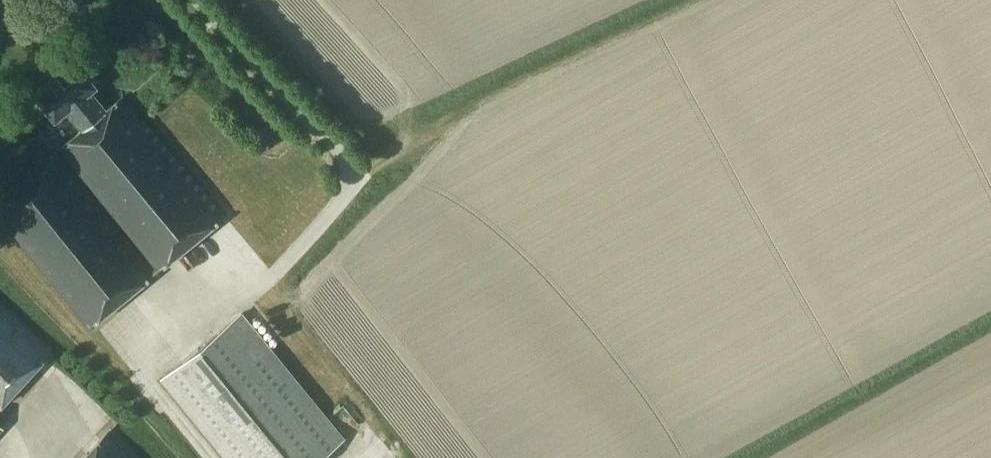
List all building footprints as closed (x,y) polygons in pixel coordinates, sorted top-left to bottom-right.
[(75,58),(34,92),(56,118),(67,109),(83,128),(0,197),(0,216),(90,325),(224,215),(124,94),(106,109),(91,91),(98,85),(75,58)] [(52,349),(0,302),(0,406),(52,349)] [(241,310),(159,378),(225,457),(319,457),(345,437),(241,310)] [(110,428),(81,457),(140,457),(110,428)]
